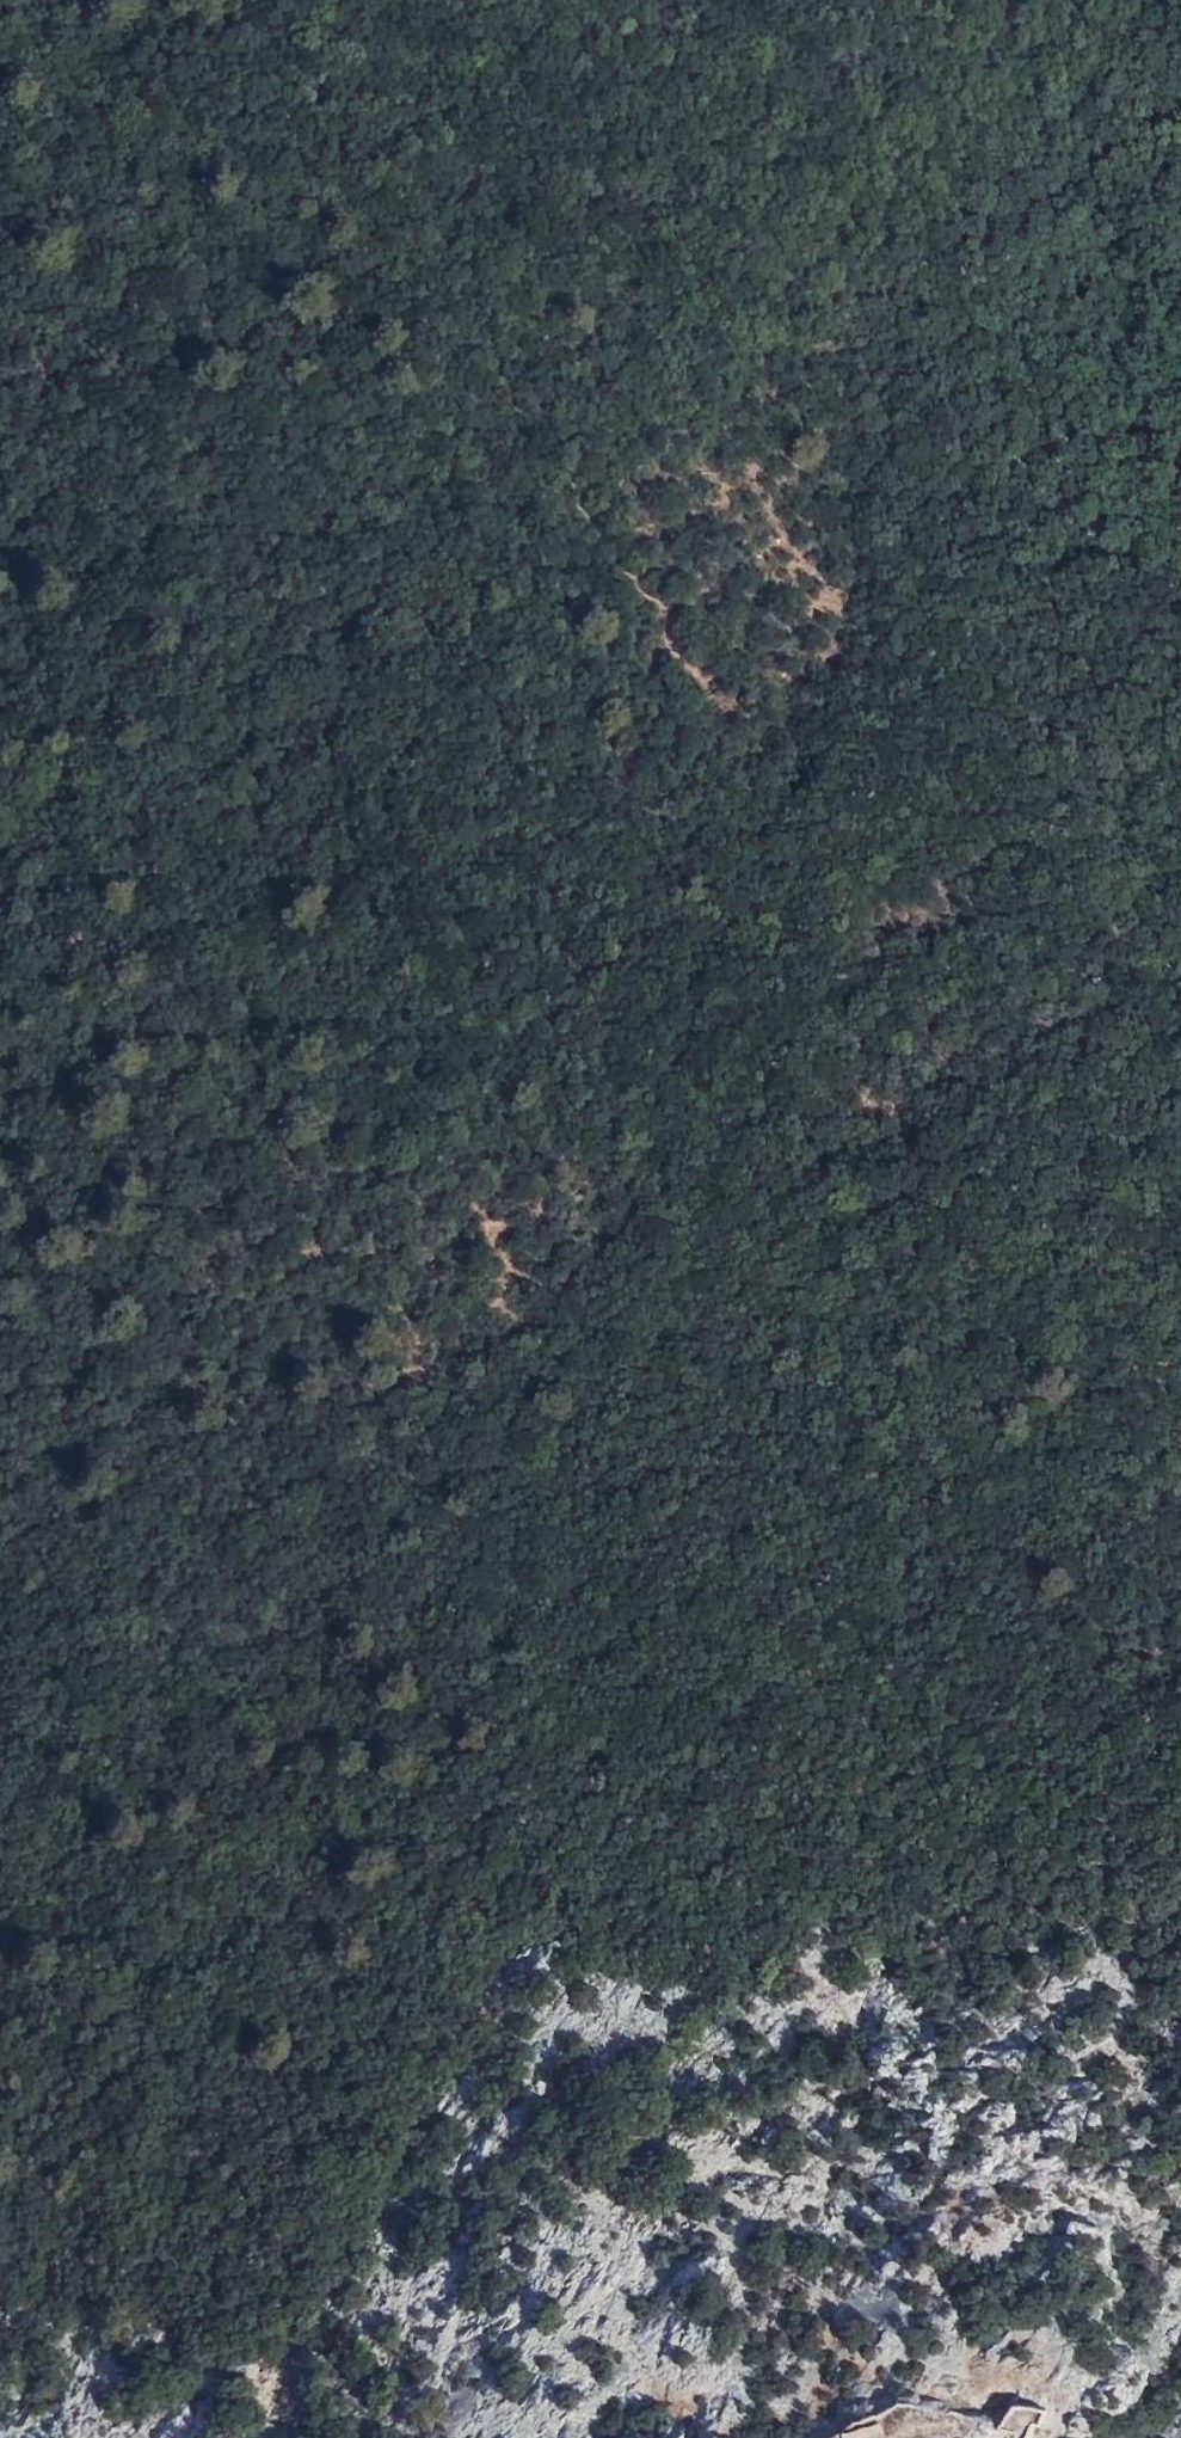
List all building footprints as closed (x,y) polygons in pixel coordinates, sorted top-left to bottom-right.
[(1039,2416),(1007,2410),(995,2430),(953,2417),(894,2437),(1030,2437),(1039,2416)] [(878,2418),(832,2437),(892,2437),(878,2418)]
